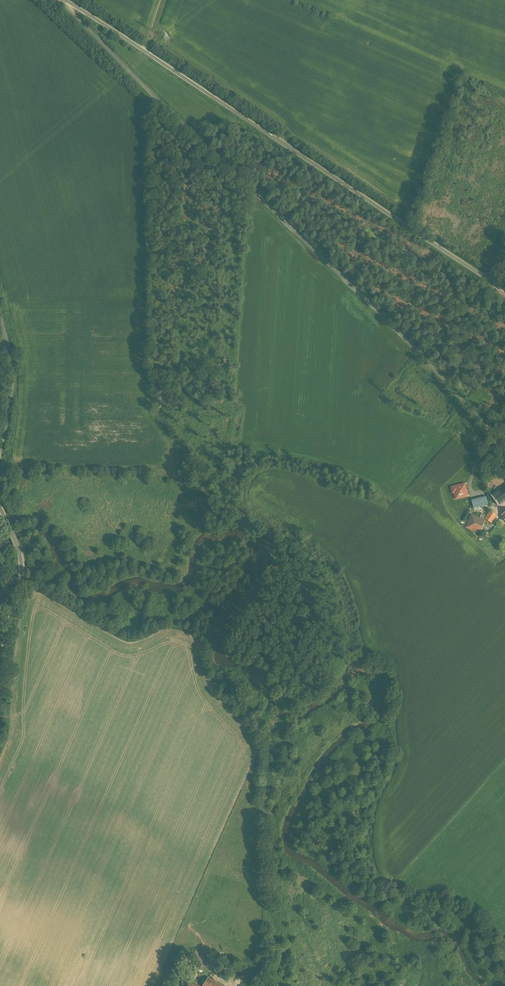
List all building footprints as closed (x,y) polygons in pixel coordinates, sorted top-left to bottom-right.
[(490,493),(499,505),(504,501),(504,482),(490,493)] [(464,484),(451,487),(452,493),(454,493),(455,499),(467,496),(464,484)] [(486,497),(471,500),(473,508),(488,505),(486,497)] [(489,511),(484,519),(491,523),(496,516),(489,511)] [(485,520),(471,515),(466,527),(480,533),(485,520)] [(208,977),(203,985),(223,985),(208,977)]
